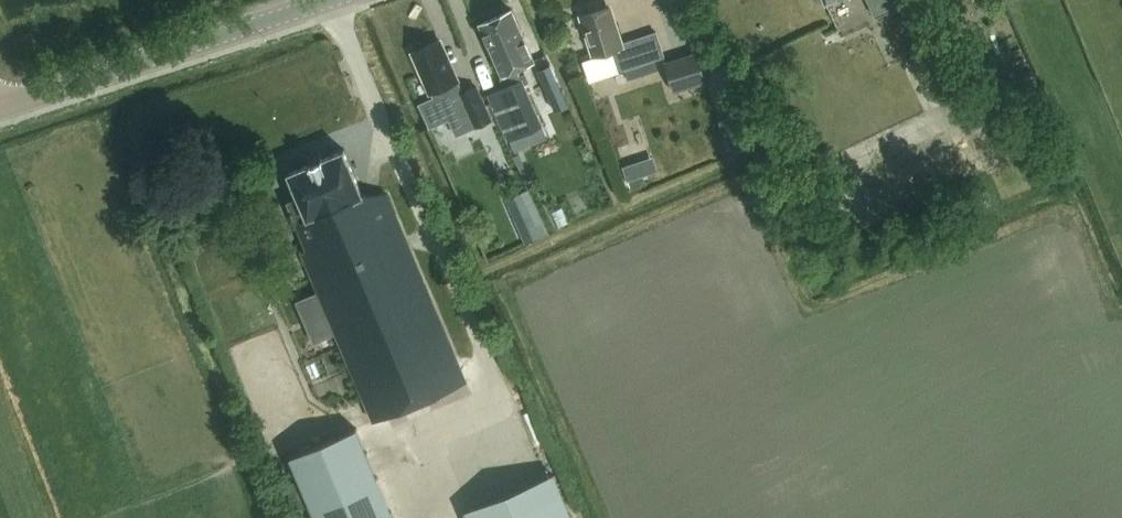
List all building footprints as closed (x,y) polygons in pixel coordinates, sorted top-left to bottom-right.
[(898,8),(895,0),(868,0),(876,18),(898,8)] [(634,38),(620,43),(609,7),(582,15),(594,55),(612,50),(618,70),(625,68),(628,78),(645,73),(634,38)] [(544,126),(519,69),(536,62),(513,11),(483,25),(505,75),(507,75),(511,85),(491,94),(511,141),(544,126)] [(442,38),(414,50),(423,69),(422,73),(424,78),(428,80),(433,92),(438,90),(440,94),(446,107),(458,102),(464,115),(470,112),(475,123),(476,127),(493,120),(478,85),(464,92),(462,93),(460,88),(462,87),(463,86),(442,38)] [(697,52),(666,63),(675,90),(707,80),(697,52)] [(912,55),(905,58),(911,71),(919,68),(912,55)] [(1031,69),(1021,74),(1029,93),(1040,88),(1031,69)] [(439,94),(419,103),(430,127),(449,119),(451,118),(446,107),(440,94),(439,94)] [(458,102),(446,107),(451,118),(458,135),(476,127),(475,123),(470,112),(464,115),(458,102)] [(299,198),(287,203),(308,251),(303,254),(319,293),(298,302),(315,341),(336,332),(374,422),(467,383),(386,193),(362,193),(344,150),(289,174),(299,198)] [(644,154),(622,160),(630,186),(651,179),(644,154)] [(531,188),(512,197),(533,242),(552,234),(531,188)] [(562,207),(552,212),(559,228),(570,223),(562,207)] [(287,272),(298,268),(293,254),(282,259),(287,272)] [(291,456),(317,517),(376,517),(363,486),(378,479),(357,428),(291,456)]
